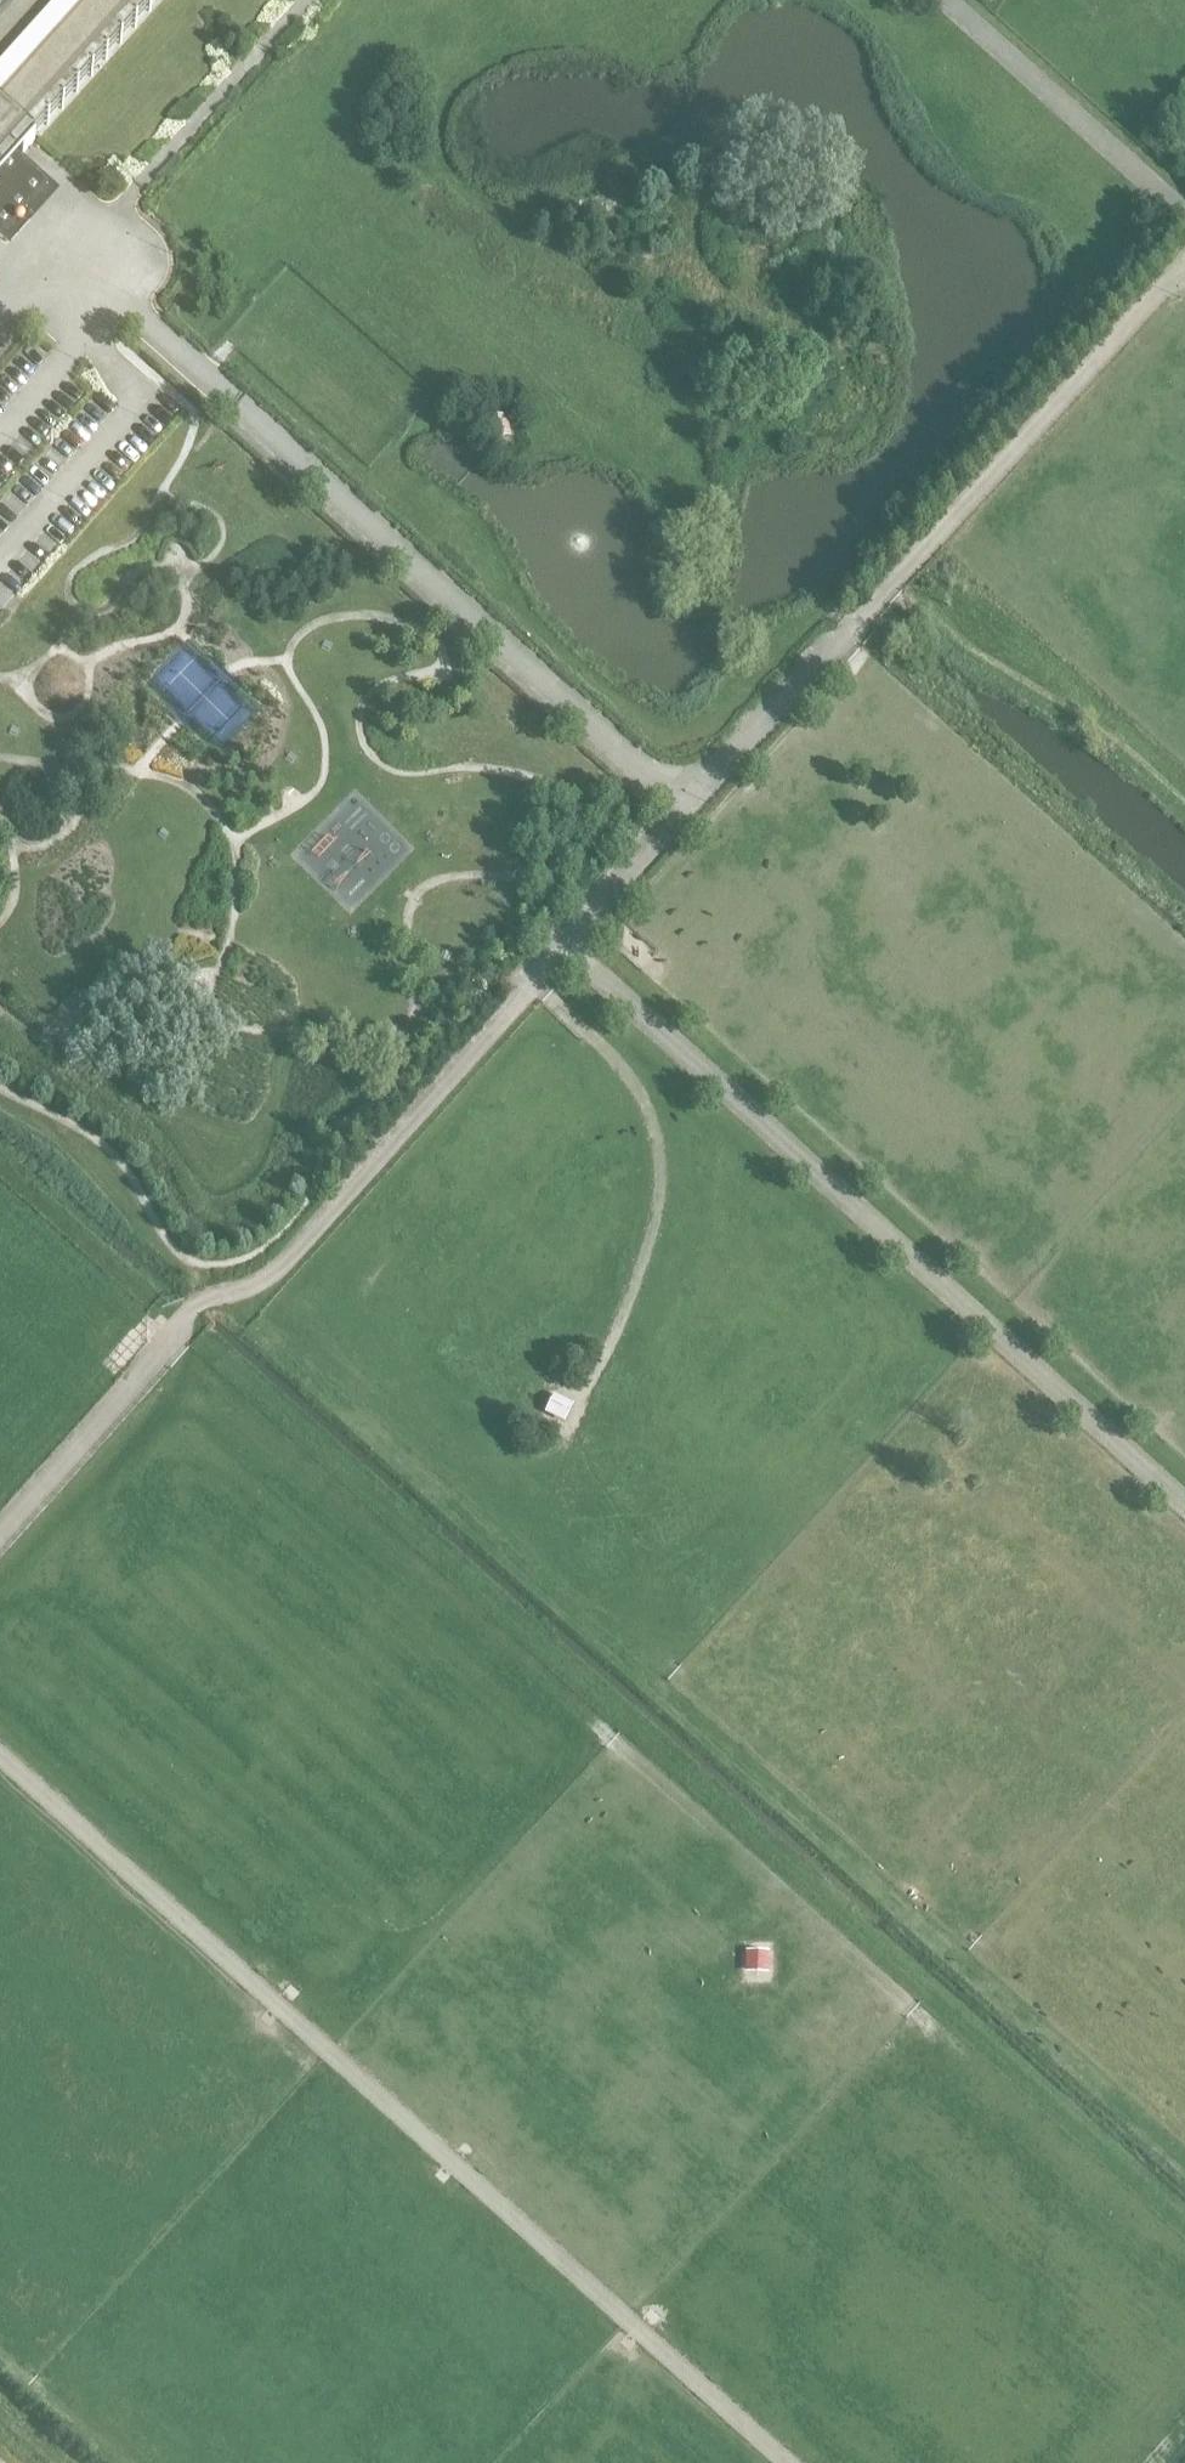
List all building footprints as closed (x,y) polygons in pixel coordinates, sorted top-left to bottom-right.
[(35,139),(27,132),(146,0),(22,0),(0,24),(0,177),(35,139)] [(492,436),(512,432),(507,410),(487,414),(492,436)] [(544,1408),(563,1418),(573,1398),(553,1389),(544,1408)] [(747,1969),(768,1970),(769,1948),(748,1947),(747,1969)]
